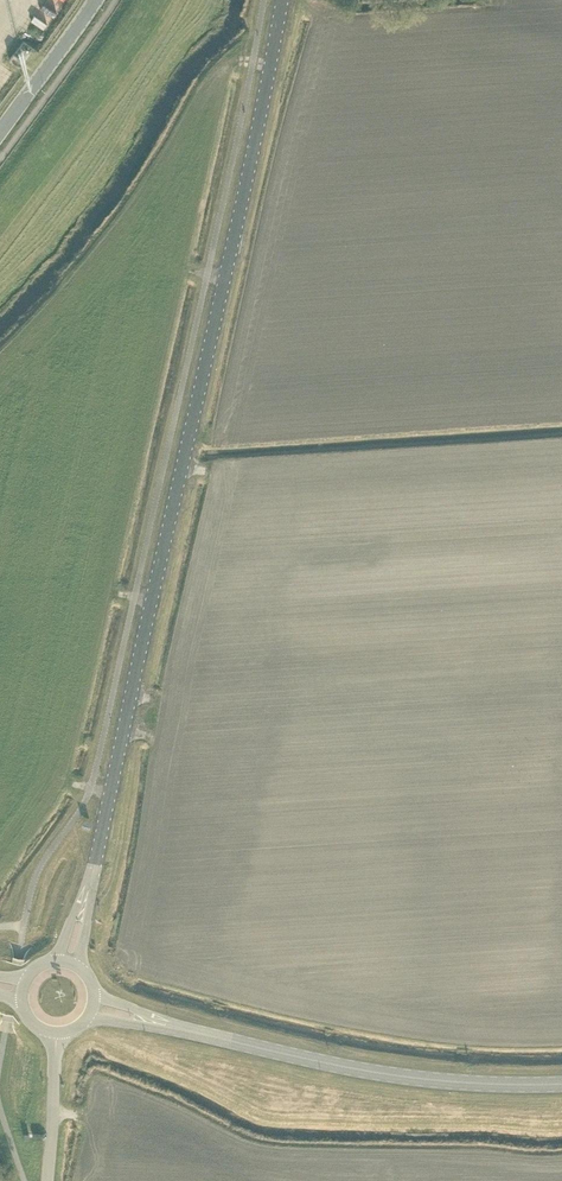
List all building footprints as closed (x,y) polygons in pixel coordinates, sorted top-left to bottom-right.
[(13,55),(23,62),(33,48),(23,41),(13,55)] [(8,61),(18,68),(23,62),(13,55),(8,61)]
